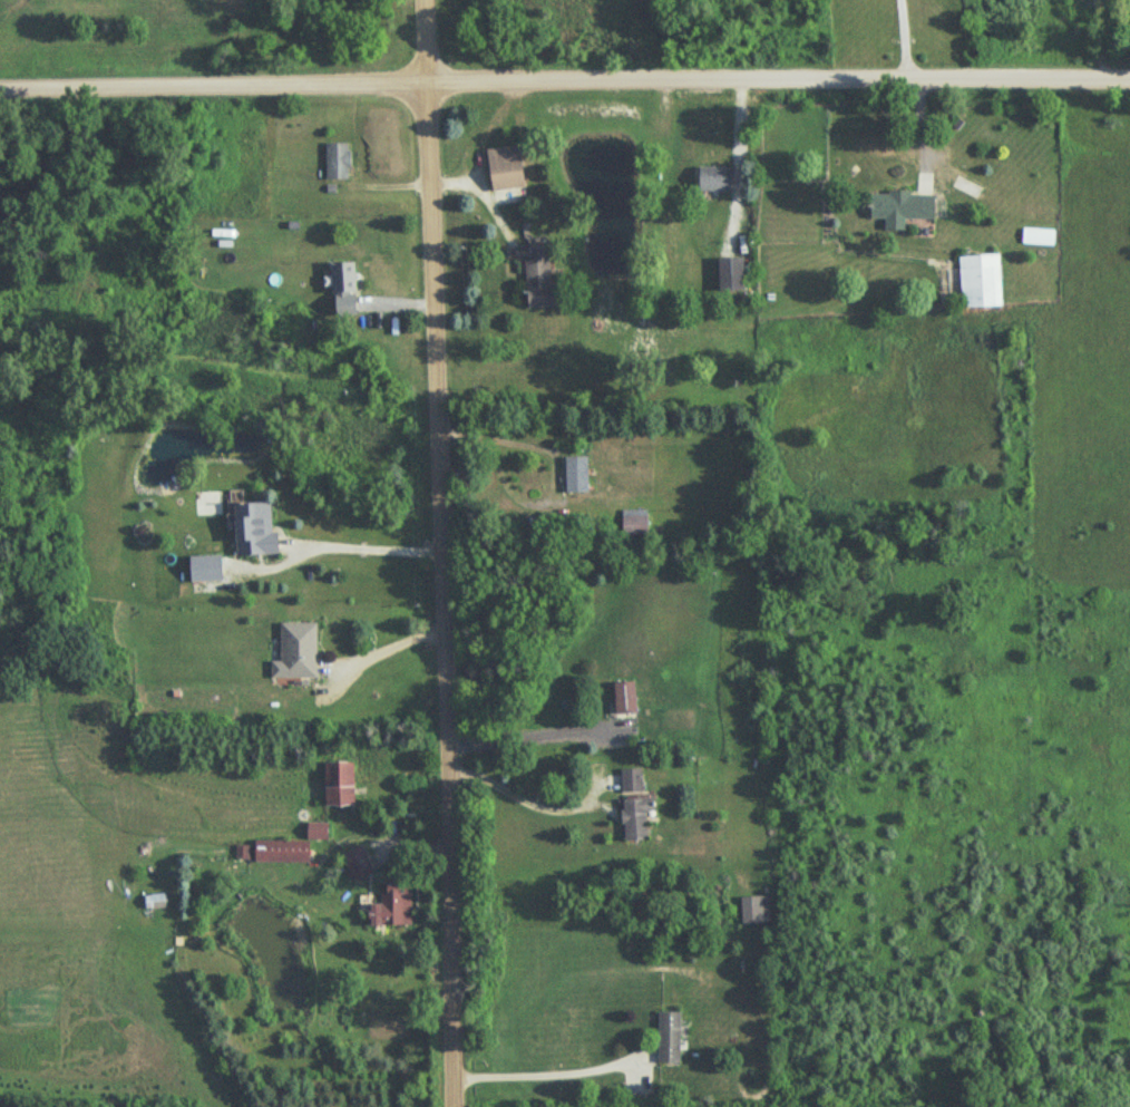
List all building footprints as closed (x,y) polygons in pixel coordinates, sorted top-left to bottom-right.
[(349,181),(349,145),(326,145),(326,181),(349,181)] [(490,193),(523,190),(519,148),(486,151),(490,193)] [(698,194),(731,194),(731,169),(698,169),(698,194)] [(869,219),(884,219),(884,232),(904,232),(904,220),(933,221),(933,195),(869,195),(869,219)] [(524,254),(526,310),(556,309),(555,284),(550,284),(549,254),(524,254)] [(961,310),(1001,308),(999,256),(959,257),(961,310)] [(719,259),(719,294),(744,294),(744,259),(719,259)] [(329,264),(331,317),(356,316),(354,263),(329,264)] [(587,458),(564,458),(564,494),(587,494),(587,458)] [(268,505),(231,506),(232,558),(276,557),(275,533),(269,533),(268,505)] [(647,518),(623,518),(623,537),(647,537),(647,518)] [(187,558),(187,583),(221,583),(221,558),(187,558)] [(271,663),(271,679),(315,679),(315,625),(280,625),(280,663),(271,663)] [(636,715),(635,683),(613,683),(613,715),(636,715)] [(352,764),(323,764),(323,807),(352,807),(352,764)] [(642,794),(642,770),(621,770),(621,794),(642,794)] [(644,814),(652,814),(652,800),(621,801),(622,843),(645,843),(644,814)] [(327,840),(327,824),(306,824),(306,840),(327,840)] [(308,863),(308,842),(253,842),(253,863),(308,863)] [(367,906),(367,927),(411,927),(411,890),(380,890),(380,906),(367,906)] [(145,897),(145,910),(164,910),(164,897),(145,897)] [(740,924),(770,924),(770,899),(740,899),(740,924)] [(658,1066),(679,1066),(679,1015),(658,1015),(658,1066)]
